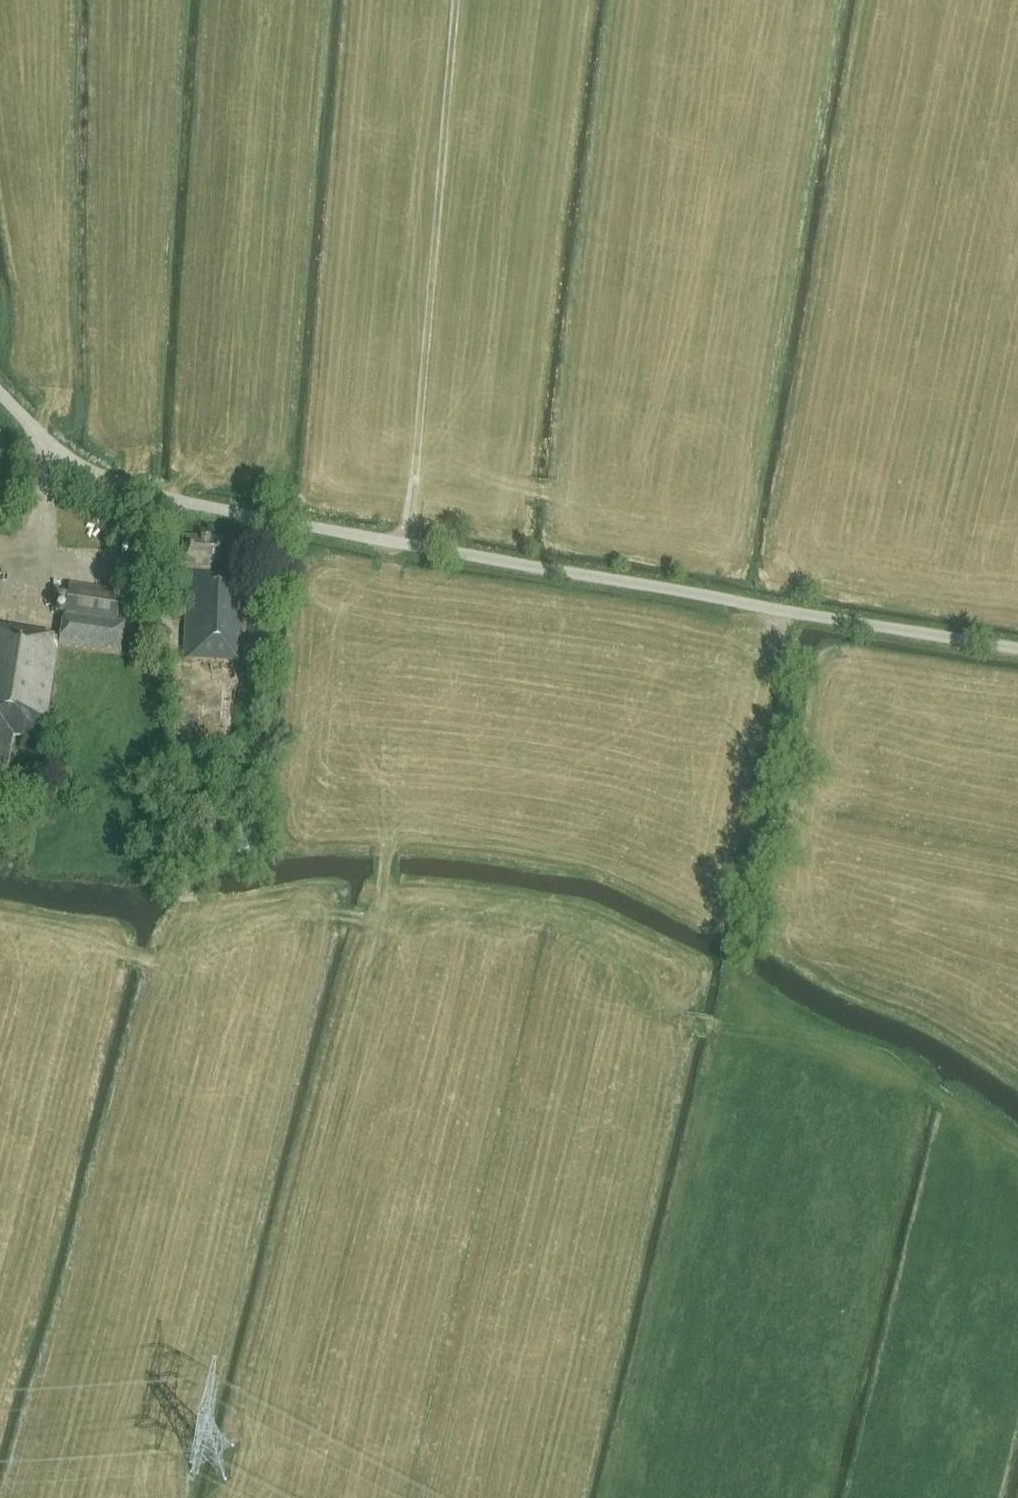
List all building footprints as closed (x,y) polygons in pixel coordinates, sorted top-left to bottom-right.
[(265,662),(269,586),(248,585),(249,572),(225,570),(227,538),(182,536),(180,568),(188,569),(186,591),(177,591),(178,579),(169,578),(168,590),(173,591),(171,612),(185,613),(182,658),(265,662)] [(124,623),(114,622),(119,592),(68,584),(64,613),(61,613),(57,638),(0,629),(0,770),(7,771),(13,737),(45,742),(59,645),(119,654),(124,623)]
